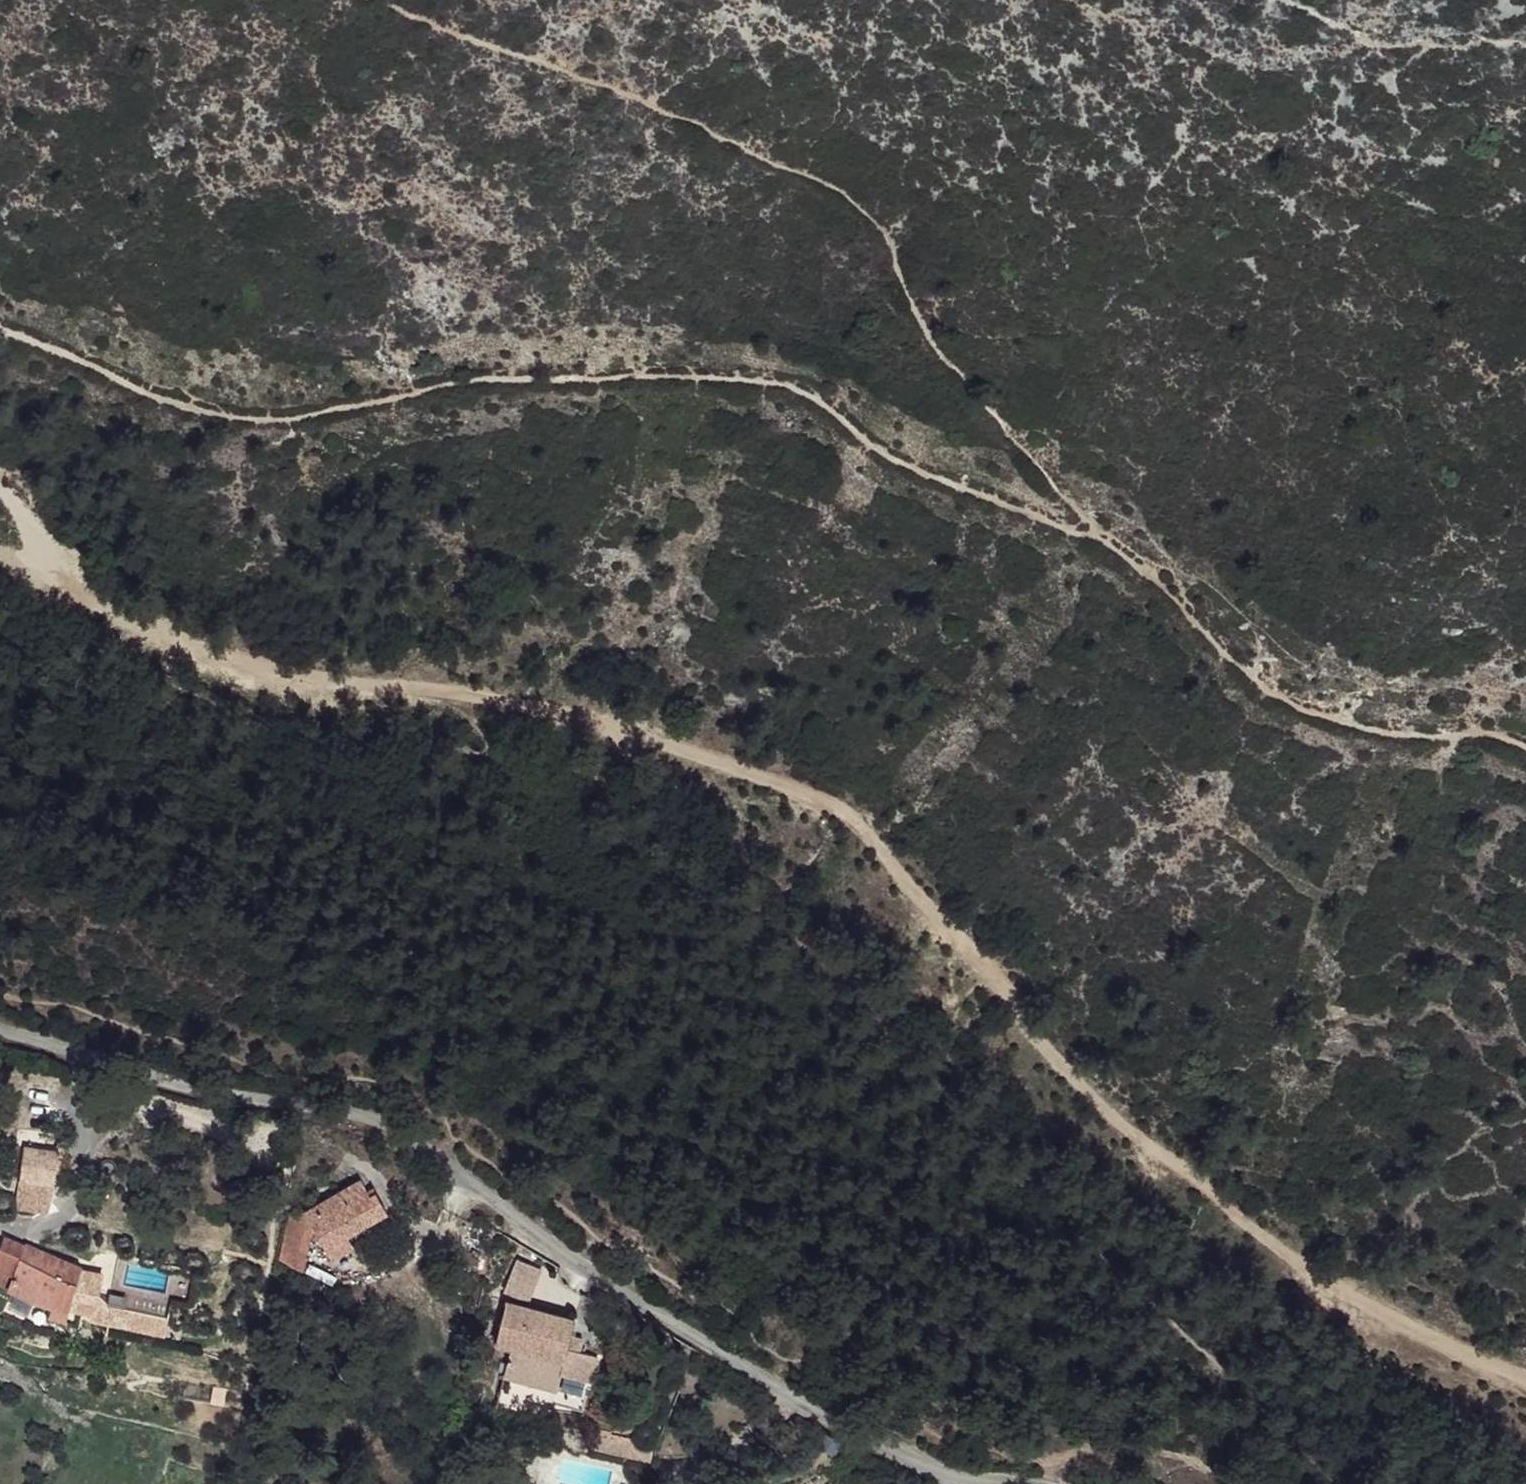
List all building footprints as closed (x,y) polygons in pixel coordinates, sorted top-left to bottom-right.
[(57,1154),(25,1148),(17,1209),(50,1212),(57,1154)] [(357,1183),(303,1213),(324,1252),(372,1222),(374,1221),(362,1200),(367,1199),(357,1183)] [(372,1234),(372,1222),(324,1252),(329,1262),(372,1234)] [(10,1236),(0,1259),(0,1284),(69,1308),(86,1265),(10,1236)] [(509,1289),(534,1296),(542,1268),(517,1261),(509,1289)] [(577,1319),(515,1303),(503,1344),(515,1348),(510,1376),(563,1390),(568,1374),(599,1383),(604,1357),(571,1346),(577,1319)]
